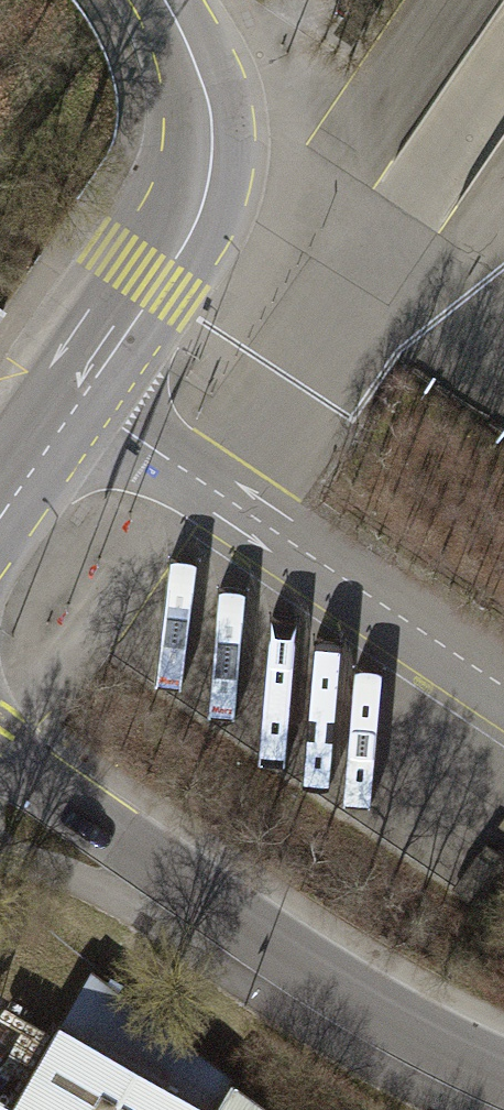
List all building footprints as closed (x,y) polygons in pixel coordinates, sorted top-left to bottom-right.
[(100,979),(69,1035),(27,1109),(292,1109),(100,979)]
